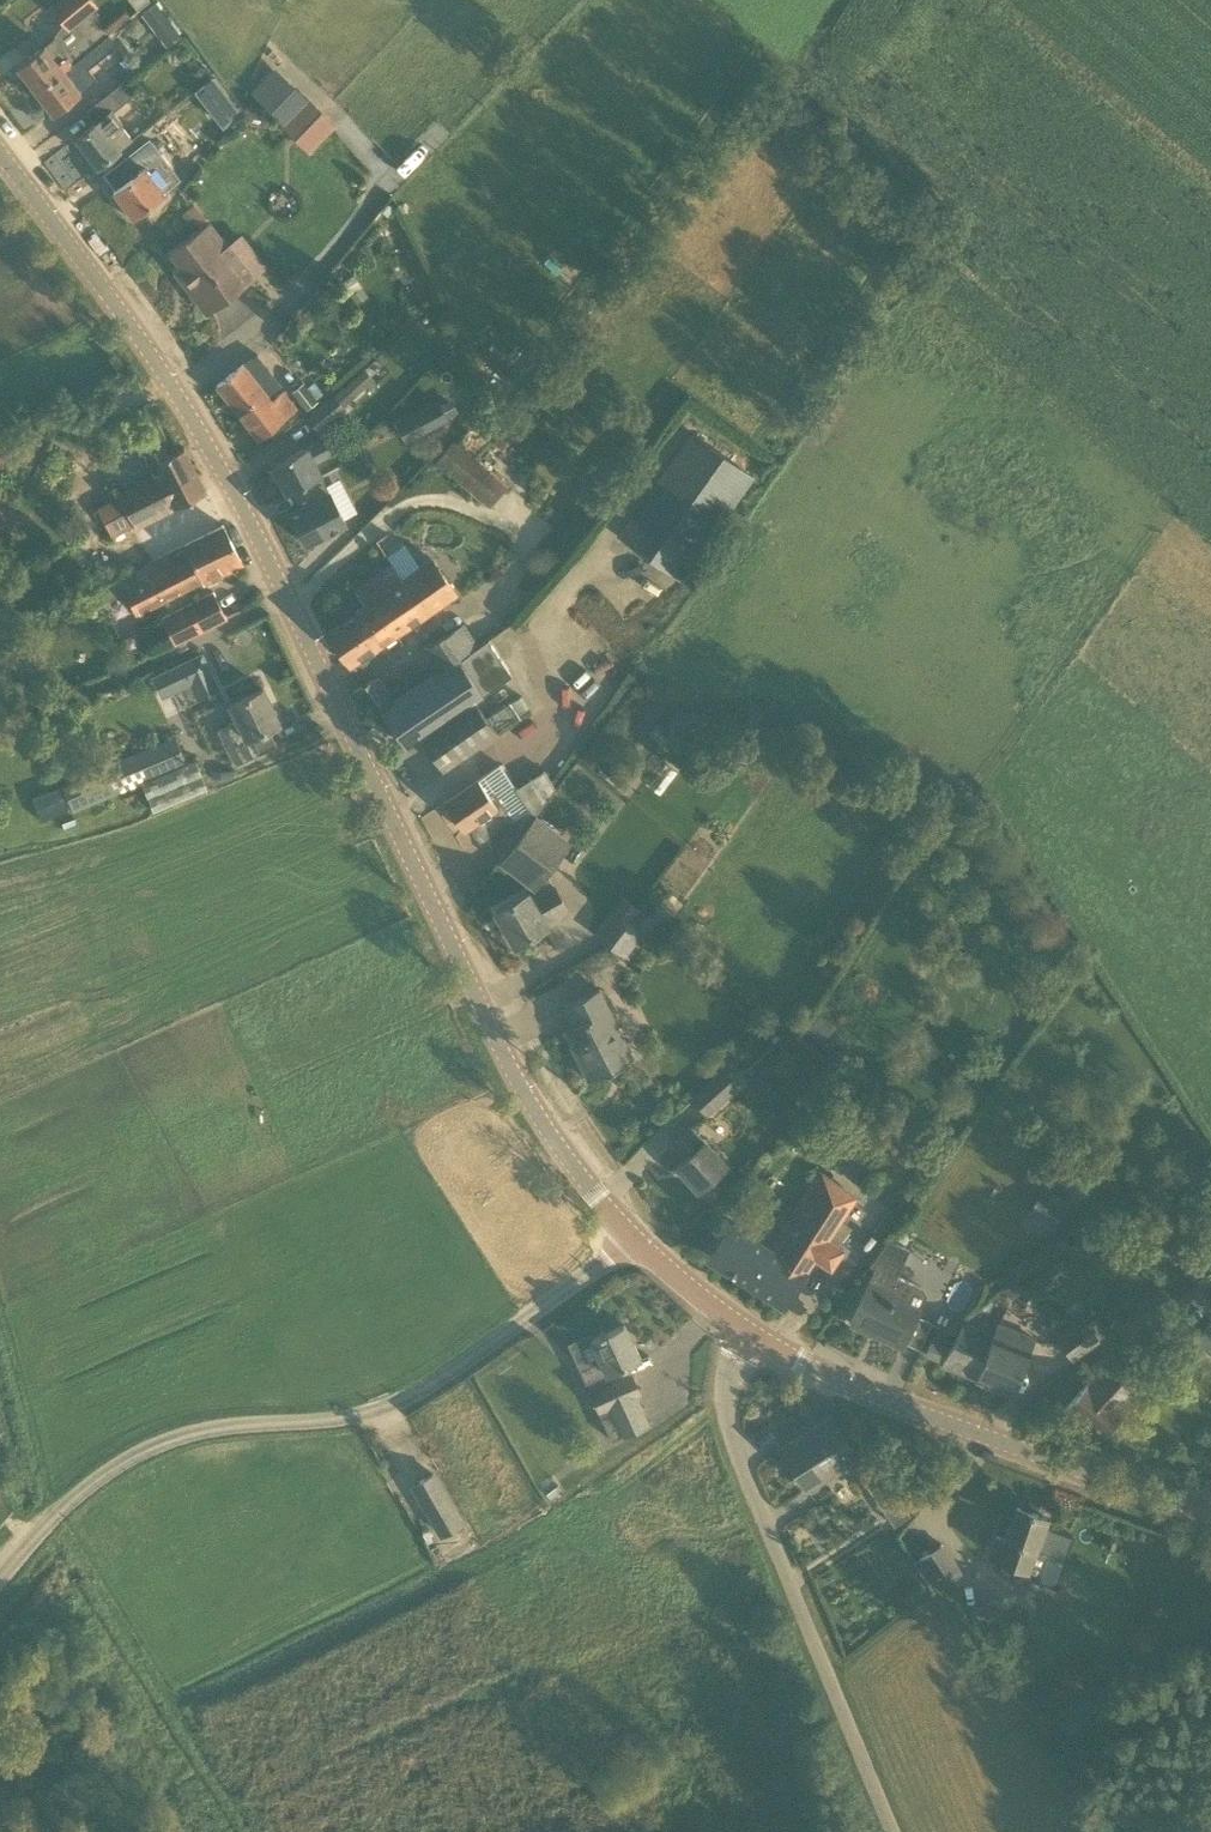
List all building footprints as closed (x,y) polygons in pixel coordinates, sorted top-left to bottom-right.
[(18,65),(36,89),(107,34),(104,29),(91,11),(98,6),(93,0),(64,0),(53,8),(68,28),(72,25),(81,36),(72,43),(63,50),(67,56),(58,63),(44,45),(18,65)] [(140,11),(152,26),(162,18),(150,3),(140,11)] [(107,34),(36,89),(54,113),(97,81),(86,68),(116,45),(108,35),(107,34)] [(213,76),(195,91),(222,127),(227,123),(238,108),(237,106),(213,76)] [(96,121),(76,138),(98,166),(133,140),(122,126),(123,125),(113,112),(133,95),(123,82),(86,109),(96,121)] [(307,96),(279,123),(310,154),(335,124),(307,96)] [(144,167),(115,190),(125,204),(119,208),(127,219),(133,214),(135,216),(164,193),(154,180),(169,168),(182,159),(164,134),(162,131),(133,151),(144,167)] [(194,203),(186,210),(200,227),(208,220),(194,203)] [(209,224),(186,243),(172,253),(183,267),(177,271),(207,311),(226,296),(251,276),(209,224)] [(353,275),(338,285),(347,298),(362,288),(353,275)] [(362,288),(347,298),(353,306),(367,297),(362,288)] [(266,392),(279,385),(259,350),(247,357),(266,392)] [(272,400),(244,364),(217,385),(259,439),(298,409),(283,391),(272,400)] [(365,387),(355,376),(344,385),(354,397),(365,387)] [(305,417),(317,432),(346,408),(334,393),(305,417)] [(448,395),(439,400),(448,417),(457,412),(448,395)] [(419,433),(447,418),(438,401),(410,416),(419,433)] [(504,429),(493,441),(502,449),(513,437),(504,429)] [(690,432),(617,536),(682,581),(755,477),(690,432)] [(290,491),(292,490),(321,475),(314,461),(331,453),(323,438),(273,464),(289,494),(291,493),(290,491)] [(455,439),(435,462),(488,507),(507,484),(455,439)] [(120,495),(98,506),(99,508),(112,535),(134,524),(134,525),(173,507),(205,492),(206,491),(184,447),(169,455),(163,443),(147,451),(158,474),(119,492),(120,495)] [(305,544),(346,522),(321,475),(292,490),(301,507),(289,513),(305,544)] [(149,564),(119,579),(125,592),(136,612),(202,579),(204,582),(226,570),(229,571),(234,570),(237,567),(237,564),(242,562),(223,525),(222,526),(148,563),(149,564)] [(380,645),(457,591),(433,556),(400,579),(390,565),(354,590),(364,604),(356,610),(357,611),(328,631),(350,664),(379,644),(380,645)] [(161,615),(174,642),(227,618),(214,591),(161,615)] [(459,658),(444,636),(423,649),(439,673),(396,702),(378,676),(364,685),(407,747),(421,737),(484,695),(459,658)] [(459,658),(484,695),(512,675),(488,638),(459,658)] [(179,689),(189,684),(197,700),(235,682),(228,666),(219,647),(170,670),(179,689)] [(259,752),(252,736),(279,723),(263,688),(230,703),(238,720),(217,729),(234,764),(259,752)] [(484,695),(421,737),(443,769),(525,713),(523,710),(528,707),(520,695),(512,700),(509,696),(492,707),(484,695)] [(107,773),(65,789),(74,809),(141,782),(186,765),(175,737),(104,766),(107,773)] [(480,843),(488,838),(501,859),(499,861),(501,863),(537,815),(536,814),(517,788),(501,763),(478,779),(464,789),(444,802),(447,806),(445,809),(451,817),(454,817),(457,821),(463,817),(480,843)] [(616,766),(608,776),(621,787),(629,777),(616,766)] [(535,888),(571,838),(537,815),(501,863),(535,888)] [(528,892),(496,910),(515,943),(547,925),(546,923),(569,910),(554,882),(530,896),(528,892)] [(596,932),(611,944),(629,921),(630,921),(640,908),(623,896),(596,932)] [(642,931),(630,921),(629,921),(611,944),(625,954),(642,931)] [(589,1081),(635,1059),(601,988),(565,1005),(574,1025),(564,1030),(589,1081)] [(825,1036),(832,1021),(814,1013),(808,1028),(825,1036)] [(740,1085),(725,1067),(691,1096),(706,1114),(740,1085)] [(698,1189),(726,1164),(705,1139),(704,1140),(692,1126),(673,1143),(685,1156),(677,1164),(698,1189)] [(707,1257),(705,1260),(783,1309),(816,1261),(830,1271),(845,1250),(830,1239),(857,1199),(821,1175),(769,1251),(730,1224),(707,1257)] [(1041,1186),(1027,1213),(1053,1227),(1067,1200),(1041,1186)] [(902,1347),(920,1309),(905,1302),(913,1285),(896,1277),(911,1249),(889,1240),(870,1265),(876,1268),(850,1322),(902,1347)] [(1012,1269),(1008,1272),(1013,1277),(1016,1274),(1018,1276),(1031,1264),(1025,1256),(1011,1268),(1012,1269)] [(1015,1279),(1003,1288),(1011,1298),(1023,1289),(1015,1279)] [(1088,1324),(1084,1320),(1058,1340),(1071,1358),(1107,1331),(1097,1317),(1088,1324)] [(963,1322),(950,1346),(943,1360),(942,1359),(940,1363),(975,1378),(975,1379),(1013,1394),(1036,1340),(998,1324),(994,1334),(963,1322)] [(1194,1341),(1210,1355),(1210,1323),(1210,1322),(1194,1341)] [(602,1360),(580,1370),(611,1440),(649,1423),(636,1394),(640,1392),(631,1372),(628,1373),(624,1364),(639,1357),(638,1356),(636,1357),(630,1344),(633,1343),(624,1324),(606,1332),(605,1330),(599,1332),(600,1335),(592,1338),(602,1360)] [(950,1346),(932,1339),(926,1353),(942,1359),(943,1360),(950,1346)] [(1087,1384),(1065,1408),(1099,1436),(1121,1412),(1115,1407),(1153,1364),(1128,1343),(1090,1387),(1087,1384)] [(806,1490),(859,1456),(831,1414),(779,1448),(806,1490)] [(442,1534),(462,1523),(433,1474),(413,1485),(442,1534)] [(910,1514),(894,1490),(877,1501),(893,1525),(910,1514)] [(994,1532),(986,1553),(1013,1562),(1026,1567),(1026,1569),(1029,1571),(1039,1547),(1035,1546),(1046,1517),(1017,1507),(1006,1536),(994,1532)] [(944,1544),(918,1560),(935,1588),(961,1572),(944,1544)]
